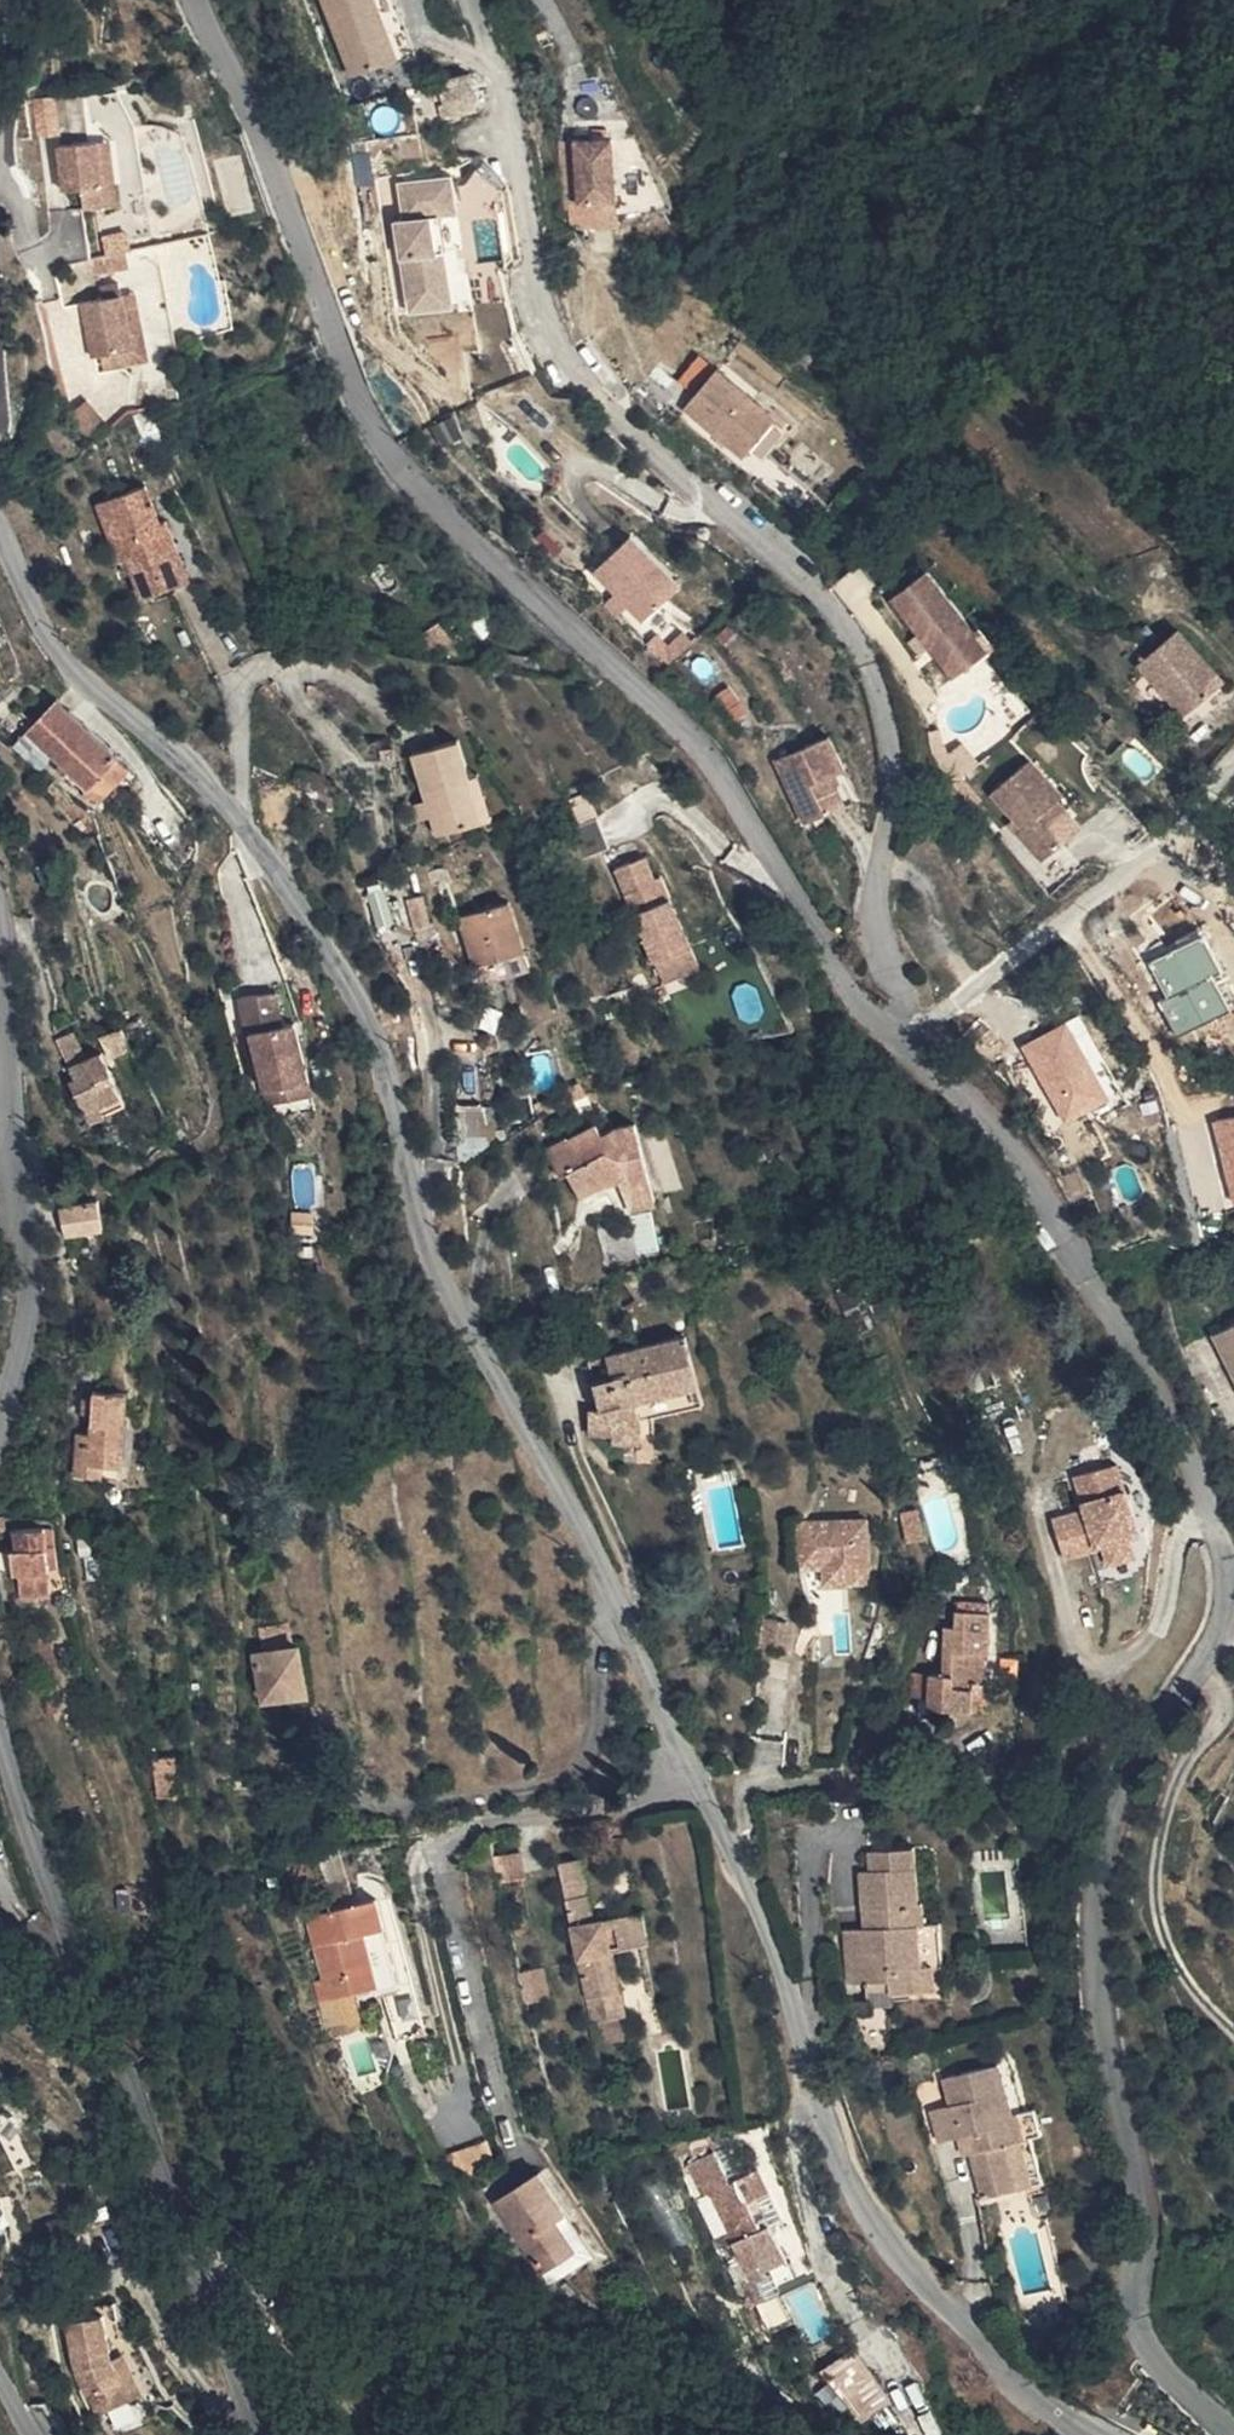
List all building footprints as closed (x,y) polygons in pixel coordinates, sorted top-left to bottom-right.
[(353,71),(399,54),(378,0),(325,0),(353,71)] [(399,54),(417,47),(399,0),(378,0),(399,54)] [(475,107),(468,69),(431,77),(439,115),(475,107)] [(35,97),(39,134),(63,132),(59,94),(35,97)] [(91,150),(86,94),(69,98),(73,152),(91,150)] [(613,198),(610,135),(572,139),(575,202),(613,198)] [(104,192),(116,191),(112,149),(100,150),(104,192)] [(104,192),(100,150),(91,150),(73,152),(62,152),(65,194),(82,193),(84,218),(118,215),(116,191),(104,192)] [(473,261),(469,227),(498,223),(495,198),(505,181),(481,155),(461,182),(449,184),(453,210),(460,262),(473,261)] [(453,210),(449,184),(447,173),(392,181),(398,218),(388,220),(400,296),(431,292),(425,252),(432,251),(426,214),(438,212),(453,210)] [(613,198),(575,202),(565,202),(568,224),(615,219),(613,198)] [(403,312),(446,306),(438,212),(426,214),(432,251),(425,252),(431,292),(400,296),(403,312)] [(505,270),(498,223),(469,227),(473,261),(475,275),(505,270)] [(130,277),(126,260),(95,267),(99,283),(130,277)] [(119,292),(100,295),(102,308),(81,313),(91,364),(99,363),(130,357),(121,305),(119,292)] [(121,305),(130,357),(99,363),(101,376),(147,369),(135,303),(121,305)] [(681,405),(742,455),(774,416),(714,366),(681,405)] [(787,426),(774,416),(742,455),(755,466),(787,426)] [(121,578),(146,615),(194,578),(159,528),(151,536),(124,497),(81,530),(116,581),(121,578)] [(591,567),(638,619),(677,585),(631,532),(591,567)] [(887,596),(950,676),(970,660),(958,646),(976,631),(924,566),(887,596)] [(976,631),(958,646),(970,660),(988,647),(976,631)] [(1228,683),(1181,631),(1141,668),(1190,719),(1228,683)] [(111,760),(114,756),(100,742),(54,700),(23,733),(83,792),(111,760)] [(794,819),(835,804),(823,773),(837,766),(824,732),(769,754),(794,819)] [(437,841),(480,829),(467,782),(457,746),(413,759),(437,841)] [(989,793),(1044,858),(1092,818),(1038,753),(989,793)] [(83,792),(95,805),(121,776),(128,769),(114,756),(111,760),(83,792)] [(823,773),(835,804),(849,798),(837,766),(823,773)] [(467,782),(480,829),(491,826),(477,780),(467,782)] [(600,821),(583,827),(592,851),(609,845),(600,821)] [(687,934),(666,886),(655,890),(646,869),(636,847),(609,860),(651,951),(687,934)] [(646,869),(655,890),(666,886),(656,865),(646,869)] [(507,907),(481,917),(498,963),(524,952),(507,907)] [(456,927),(474,972),(498,963),(481,917),(456,927)] [(1161,998),(1182,1036),(1233,1008),(1233,988),(1203,930),(1153,957),(1172,992),(1161,998)] [(531,973),(524,952),(498,963),(506,983),(531,973)] [(498,963),(474,972),(482,991),(506,983),(498,963)] [(268,1090),(311,1081),(296,1027),(286,1029),(280,998),(247,1001),(250,1037),(255,1039),(268,1090)] [(1071,1014),(1024,1041),(1068,1120),(1115,1094),(1071,1014)] [(125,1026),(104,1033),(112,1054),(133,1047),(125,1026)] [(89,1057),(76,1029),(59,1038),(77,1078),(73,1080),(88,1112),(94,1108),(99,1118),(125,1106),(111,1073),(106,1076),(96,1054),(89,1057)] [(107,1049),(96,1054),(106,1076),(111,1073),(117,1071),(107,1049)] [(313,1095),(311,1081),(268,1090),(271,1105),(313,1095)] [(647,1108),(610,1117),(603,1107),(549,1141),(561,1161),(578,1152),(581,1171),(632,1161),(634,1170),(656,1166),(647,1108)] [(94,1108),(88,1112),(92,1122),(99,1118),(94,1108)] [(1215,1117),(1233,1190),(1233,1112),(1215,1117)] [(643,1248),(659,1247),(657,1210),(642,1211),(643,1248)] [(103,1214),(65,1217),(68,1241),(105,1238),(103,1214)] [(1212,1326),(1233,1373),(1233,1315),(1212,1326)] [(942,1329),(947,1340),(964,1334),(958,1321),(942,1329)] [(675,1322),(639,1334),(657,1381),(691,1371),(675,1322)] [(638,1408),(636,1388),(657,1381),(639,1334),(580,1354),(592,1398),(583,1399),(584,1422),(610,1421),(610,1432),(639,1429),(638,1408)] [(117,1460),(119,1385),(85,1385),(85,1426),(70,1426),(70,1471),(97,1472),(98,1459),(117,1460)] [(1139,1537),(1124,1466),(1080,1476),(1086,1504),(1091,1503),(1093,1509),(1088,1510),(1054,1518),(1063,1558),(1097,1551),(1096,1547),(1101,1545),(1106,1568),(1134,1561),(1129,1540),(1139,1537)] [(27,1517),(27,1536),(16,1536),(17,1560),(24,1560),(23,1584),(52,1585),(49,1518),(27,1517)] [(792,1521),(793,1568),(819,1567),(866,1566),(865,1518),(792,1521)] [(921,1552),(914,1529),(898,1534),(905,1557),(921,1552)] [(867,1583),(866,1566),(819,1567),(820,1585),(867,1583)] [(252,1646),(273,1643),(286,1642),(282,1614),(247,1619),(252,1646)] [(940,1678),(929,1678),(928,1703),(927,1720),(953,1721),(954,1689),(966,1689),(967,1654),(977,1655),(977,1616),(951,1616),(951,1632),(943,1632),(940,1678)] [(779,1653),(784,1620),(760,1617),(756,1649),(779,1653)] [(296,1641),(286,1642),(273,1643),(282,1689),(304,1685),(296,1641)] [(282,1689),(273,1643),(252,1646),(259,1692),(282,1689)] [(929,1678),(908,1678),(908,1703),(928,1703),(929,1678)] [(966,1689),(954,1689),(953,1721),(981,1721),(982,1690),(966,1689)] [(181,1752),(157,1755),(162,1794),(185,1791),(181,1752)] [(895,1983),(896,1998),(921,1995),(919,1968),(923,1967),(920,1926),(929,1926),(926,1907),(921,1907),(916,1848),(871,1853),(871,1872),(857,1873),(861,1913),(876,1912),(878,1931),(863,1933),(847,1935),(853,1988),(870,1986),(895,1983)] [(524,1852),(498,1854),(500,1878),(526,1876),(524,1852)] [(602,2020),(605,2019),(633,2014),(638,2013),(624,1947),(662,1939),(655,1903),(604,1914),(592,1853),(569,1857),(602,2020)] [(317,1914),(334,1977),(341,2005),(346,2003),(410,1984),(385,1895),(317,1914)] [(876,1912),(861,1913),(863,1933),(878,1931),(876,1912)] [(929,1926),(920,1926),(923,1967),(919,1968),(921,1995),(940,1993),(937,1967),(948,1966),(944,1924),(929,1926)] [(336,2033),(353,2028),(346,2003),(341,2005),(334,1977),(322,1980),(336,2033)] [(870,1986),(873,2014),(897,2012),(896,1998),(895,1983),(870,1986)] [(441,2034),(432,1999),(410,2006),(419,2040),(441,2034)] [(639,2042),(633,2014),(605,2019),(611,2046),(639,2042)] [(397,2018),(378,2024),(381,2034),(391,2070),(395,2086),(408,2056),(397,2018)] [(1043,2189),(1028,2140),(1040,2135),(1015,2061),(959,2079),(969,2110),(952,2116),(962,2146),(981,2140),(998,2134),(1004,2155),(998,2157),(1011,2200),(1043,2189)] [(998,2134),(981,2140),(987,2160),(998,2157),(1004,2155),(998,2134)] [(1043,2189),(1058,2184),(1040,2135),(1028,2140),(1043,2189)] [(502,2136),(456,2154),(471,2172),(512,2156),(502,2136)] [(770,2182),(791,2169),(776,2145),(740,2168),(727,2147),(701,2163),(714,2185),(731,2174),(754,2211),(739,2221),(768,2266),(795,2251),(794,2247),(816,2233),(795,2197),(784,2203),(770,2182)] [(552,2294),(587,2282),(557,2188),(504,2204),(531,2285),(548,2281),(552,2294)] [(89,2415),(124,2400),(104,2353),(95,2307),(61,2312),(69,2365),(89,2415)] [(863,2344),(817,2370),(840,2412),(855,2404),(863,2418),(894,2401),(863,2344)] [(136,2395),(116,2351),(104,2353),(124,2400),(136,2395)]
